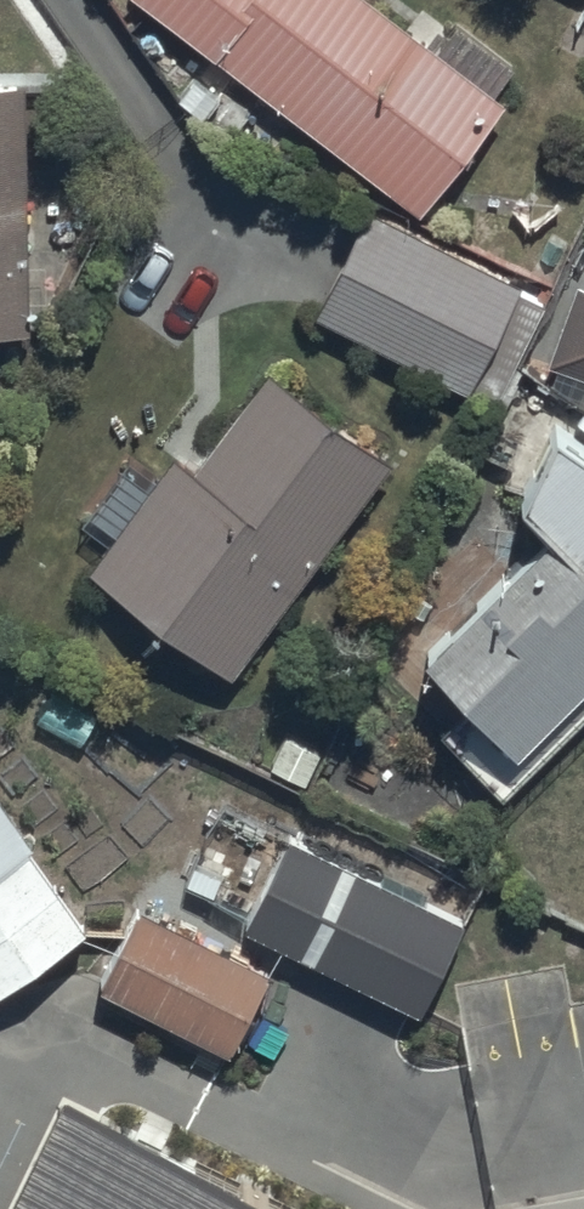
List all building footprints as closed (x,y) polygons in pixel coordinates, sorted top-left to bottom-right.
[(417,201),(503,90),(491,80),(511,54),(454,10),(437,32),(396,0),(157,0),(417,201)] [(21,58),(0,58),(0,311),(27,310),(21,58)] [(369,190),(311,298),(460,373),(516,264),(369,190)] [(547,349),(574,358),(565,384),(583,391),(583,240),(547,349)] [(172,438),(87,550),(228,659),(391,448),(267,352),(190,452),(172,438)] [(532,502),(422,618),(473,667),(434,708),(499,770),(583,681),(583,414),(552,392),(519,467),(551,496),(542,509),(532,502)] [(84,923),(0,805),(0,982),(84,923)] [(418,1010),(460,920),(287,839),(245,928),(418,1010)] [(221,1055),(266,969),(130,900),(122,915),(87,986),(221,1055)] [(57,1093),(1,1208),(297,1208),(57,1093)]
